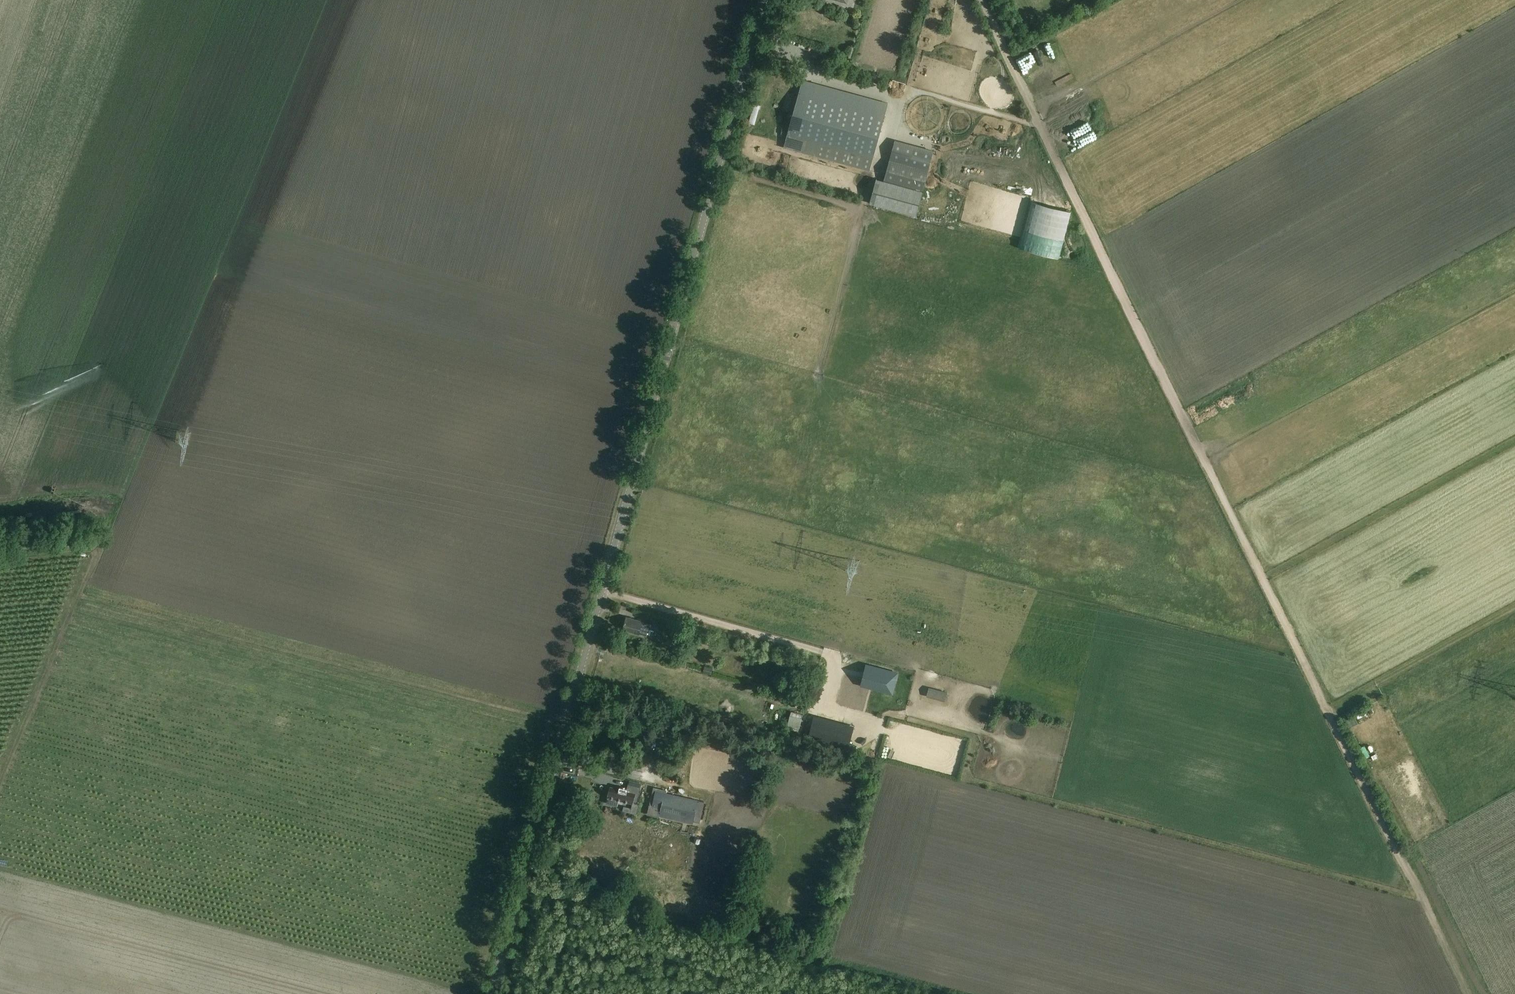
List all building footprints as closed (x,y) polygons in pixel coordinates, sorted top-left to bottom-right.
[(889,104),(803,81),(788,135),(874,159),(889,104)] [(934,150),(896,140),(890,160),(929,170),(934,150)] [(890,161),(885,181),(923,191),(928,171),(890,161)] [(651,623),(627,617),(624,629),(647,636),(651,623)] [(867,664),(862,685),(892,693),(898,672),(867,664)] [(949,692),(930,687),(928,697),(947,702),(949,692)] [(861,702),(859,707),(876,712),(877,707),(861,702)] [(815,717),(810,736),(848,747),(853,727),(815,717)] [(628,789),(620,787),(619,791),(610,789),(607,803),(614,805),(616,799),(633,803),(635,795),(627,793),(628,789)] [(705,802),(657,791),(653,805),(662,807),(661,814),(700,823),(705,802)] [(625,806),(624,811),(637,814),(640,805),(633,803),(632,808),(625,806)] [(696,840),(697,832),(689,831),(688,840),(696,840)]
